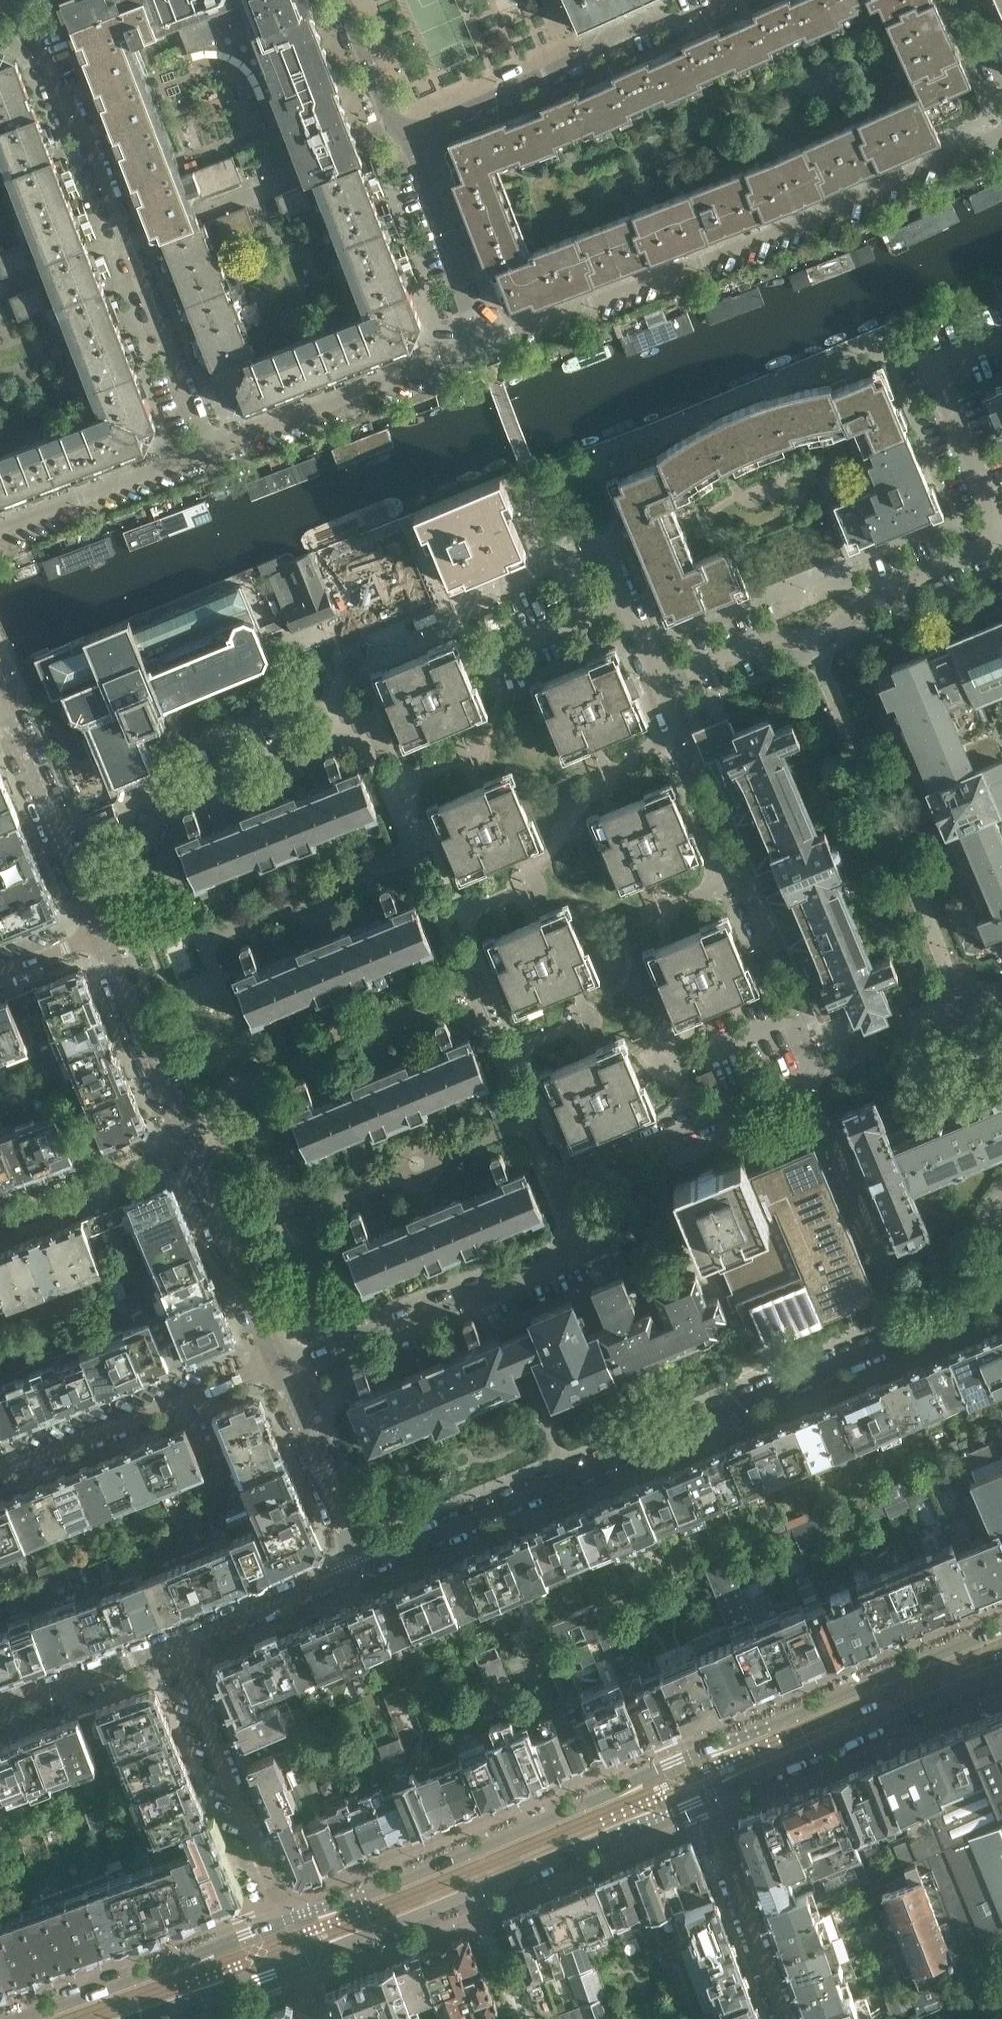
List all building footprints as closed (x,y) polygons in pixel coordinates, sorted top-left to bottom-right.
[(370,192),(377,190),(369,171),(363,173),(359,163),(363,162),(335,89),(339,87),(310,14),(314,12),(310,0),(95,0),(101,16),(72,27),(145,218),(151,234),(158,231),(166,252),(164,256),(167,263),(170,262),(172,266),(164,269),(166,276),(174,273),(182,295),(181,299),(183,306),(186,305),(188,309),(180,312),(183,318),(190,316),(199,337),(197,341),(200,348),(203,347),(204,352),(197,354),(199,361),(207,358),(223,402),(229,399),(245,407),(247,412),(307,389),(310,396),(322,391),(319,384),(350,373),(353,379),(365,375),(362,368),(411,349),(409,344),(416,327),(422,325),(403,277),(409,275),(402,256),(396,258),(387,234),(393,232),(386,213),(380,216),(370,192)] [(615,0),(563,0),(565,4),(567,3),(578,29),(620,11),(615,0)] [(620,11),(643,0),(615,0),(620,11)] [(857,8),(854,0),(795,0),(791,2),(791,0),(782,0),(771,5),(788,42),(804,35),(806,40),(843,23),(840,15),(857,8)] [(934,0),(933,0),(866,0),(868,3),(870,10),(879,6),(898,50),(947,28),(934,0)] [(788,42),(771,5),(753,13),(755,18),(721,33),(719,28),(700,37),(717,74),(734,66),(736,71),(773,55),(771,50),(788,42)] [(971,85),(959,57),(960,57),(947,28),(898,50),(918,94),(923,106),(956,92),(971,85)] [(717,74),(700,37),(682,45),(684,50),(650,65),(648,60),(630,68),(646,106),(663,98),(665,103),(698,88),(696,83),(717,74)] [(109,303),(117,300),(114,293),(106,296),(97,273),(109,269),(103,255),(92,259),(83,234),(89,232),(81,213),(75,215),(59,172),(65,170),(62,162),(61,159),(55,161),(50,149),(58,146),(55,140),(47,143),(46,138),(49,137),(46,129),(42,128),(16,61),(10,63),(0,58),(0,151),(92,390),(96,388),(107,417),(105,421),(66,436),(64,431),(19,448),(21,453),(0,461),(0,507),(31,495),(34,502),(45,497),(43,491),(74,479),(77,485),(88,481),(86,474),(146,451),(144,445),(151,429),(157,427),(131,359),(133,356),(130,349),(127,350),(125,345),(133,342),(130,336),(123,339),(114,317),(116,313),(113,306),(111,307),(109,303)] [(524,255),(492,170),(518,159),(520,164),(562,148),(563,144),(563,142),(573,139),(593,130),(595,134),(632,118),(630,113),(646,106),(630,68),(612,77),(614,81),(580,96),(578,92),(556,101),(540,107),(542,112),(507,126),(505,121),(448,143),(463,179),(452,183),(487,275),(497,271),(505,293),(511,309),(531,301),(530,299),(543,294),(546,302),(568,294),(549,245),(524,255)] [(934,126),(958,116),(959,114),(960,113),(961,112),(962,111),(962,110),(962,108),(962,107),(962,106),(962,105),(956,92),(923,106),(918,94),(885,109),(906,157),(941,141),(934,126)] [(906,157),(885,109),(829,134),(850,182),(906,157)] [(850,182),(829,134),(775,158),(796,206),(850,182)] [(243,181),(237,166),(233,155),(194,170),(182,175),(189,193),(199,189),(202,196),(243,181)] [(796,206),(775,158),(717,180),(737,229),(793,207),(796,206)] [(975,213),(1001,201),(1001,179),(967,195),(975,213)] [(324,202),(315,180),(271,197),(279,219),(284,217),(284,218),(324,202)] [(737,229),(717,180),(659,203),(678,252),(737,229)] [(964,221),(955,202),(884,233),(892,253),(964,221)] [(678,252),(659,203),(603,224),(622,273),(678,252)] [(255,228),(247,206),(217,217),(225,240),(255,228)] [(622,273),(603,224),(549,245),(568,294),(622,273)] [(22,243),(0,252),(0,277),(2,276),(3,277),(31,266),(22,243)] [(789,275),(796,292),(879,259),(872,243),(789,275)] [(989,280),(995,295),(1001,293),(1001,275),(989,280)] [(48,309),(41,290),(39,286),(10,297),(6,299),(14,321),(19,319),(19,320),(48,309)] [(702,306),(707,321),(748,307),(743,291),(702,306)] [(698,330),(690,311),(620,340),(627,358),(698,330)] [(570,371),(571,371),(617,353),(612,342),(566,359),(565,360),(564,361),(563,362),(563,364),(563,365),(563,366),(563,367),(564,369),(565,370),(566,370),(567,371),(568,371),(570,371)] [(907,433),(897,410),(884,378),(876,381),(873,374),(833,391),(830,384),(802,389),(820,433),(831,431),(833,436),(853,427),(863,451),(907,433)] [(984,392),(998,426),(1001,424),(1001,385),(984,392)] [(820,433),(802,389),(766,399),(752,404),(739,409),(757,453),(766,450),(774,446),(783,443),(792,441),(801,438),(810,436),(820,433)] [(757,453),(739,409),(726,415),(713,421),(702,427),(680,440),(699,484),(707,478),(715,474),(727,467),(736,463),(744,459),(757,453)] [(394,447),(385,427),(329,450),(337,470),(394,447)] [(936,504),(929,487),(907,433),(863,451),(864,452),(870,450),(874,459),(868,462),(878,486),(834,504),(849,541),(856,538),(859,545),(932,515),(929,508),(936,504)] [(691,494),(689,490),(699,484),(680,440),(657,456),(660,462),(619,479),(622,486),(615,489),(626,516),(637,544),(681,526),(671,503),(691,494)] [(245,483),(251,501),(329,472),(322,454),(245,483)] [(511,515),(508,509),(514,506),(501,476),(415,512),(427,543),(433,540),(449,578),(464,572),(467,577),(511,559),(509,553),(524,547),(511,515)] [(122,530),(129,548),(212,516),(205,498),(122,530)] [(744,592),(728,551),(726,549),(695,561),(681,526),(637,544),(652,582),(665,611),(672,608),(675,615),(704,603),(706,608),(744,592)] [(39,560),(46,578),(111,552),(104,534),(39,560)] [(336,613),(326,590),(325,591),(309,553),(296,558),(294,555),(289,552),(259,565),(263,573),(269,576),(269,575),(283,608),(279,617),(284,627),(292,631),(336,613)] [(156,708),(230,677),(265,663),(269,653),(263,639),(268,637),(267,634),(267,632),(264,634),(243,585),(241,584),(134,627),(130,617),(53,650),(52,648),(34,656),(35,658),(36,657),(38,660),(53,697),(65,692),(73,712),(83,717),(87,715),(115,783),(153,767),(137,730),(139,729),(139,728),(147,724),(156,720),(156,719),(160,718),(156,708)] [(993,811),(1001,808),(1001,755),(979,700),(1001,690),(1001,621),(949,642),(950,643),(927,653),(926,652),(892,666),(897,678),(880,685),(887,702),(879,706),(906,769),(921,762),(931,785),(927,787),(933,800),(932,800),(937,813),(939,819),(941,818),(946,831),(949,830),(985,915),(978,918),(986,936),(1001,929),(1001,832),(993,811)] [(484,712),(454,642),(384,672),(387,679),(379,682),(387,699),(382,701),(383,704),(383,703),(387,712),(391,721),(395,719),(403,738),(410,734),(413,742),(455,724),(484,712)] [(640,716),(633,698),(638,696),(637,694),(636,694),(632,685),(629,677),(624,678),(617,660),(610,663),(606,656),(536,685),(565,756),(603,740),(636,726),(633,719),(640,716)] [(843,875),(839,865),(837,860),(838,859),(835,853),(832,844),(831,844),(825,830),(817,833),(781,748),(800,740),(792,722),(774,730),(769,718),(735,732),(729,717),(724,719),(694,731),(704,756),(706,755),(705,755),(710,753),(758,866),(773,859),(776,866),(774,866),(779,876),(782,885),(783,885),(786,890),(771,896),(821,1018),(850,1006),(855,1017),(861,1015),(865,1023),(886,1014),(882,1006),(888,1003),(879,981),(897,973),(890,955),(871,963),(836,878),(843,875)] [(376,811),(362,777),(361,778),(358,770),(339,778),(337,772),(342,770),(336,755),(336,754),(335,753),(334,752),(333,752),(331,752),(328,753),(327,754),(326,755),(326,756),(326,757),(326,758),(326,759),(334,780),(294,796),(297,803),(312,837),(357,819),(358,823),(377,815),(376,811)] [(4,779),(0,771),(0,828),(20,820),(4,779)] [(540,845),(510,775),(439,805),(442,812),(435,815),(442,832),(438,834),(439,837),(439,836),(443,845),(447,854),(451,852),(459,871),(466,868),(469,875),(510,857),(540,845)] [(696,849),(689,832),(694,830),(693,828),(692,828),(689,820),(685,810),(681,812),(673,794),(666,797),(663,789),(592,819),(602,843),(621,889),(647,878),(659,873),(692,859),(689,852),(696,849)] [(315,844),(312,837),(297,803),(294,796),(279,802),(244,816),(246,824),(261,857),(264,865),(278,859),(278,857),(300,849),(300,850),(315,844)] [(121,823),(113,804),(113,803),(83,815),(92,836),(121,823)] [(261,857),(246,824),(244,816),(204,832),(195,810),(194,809),(193,808),(192,808),(190,808),(187,809),(186,810),(185,812),(185,813),(185,815),(191,830),(192,830),(191,829),(196,827),(199,834),(180,841),(182,849),(196,883),(197,883),(198,886),(217,879),(215,875),(261,857)] [(24,829),(20,820),(0,828),(0,858),(31,845),(24,829)] [(31,845),(0,858),(0,883),(40,867),(31,845)] [(40,867),(0,883),(0,903),(2,908),(49,889),(40,867)] [(432,945),(419,914),(418,911),(417,912),(414,904),(395,912),(392,906),(397,904),(398,904),(392,889),(391,888),(389,887),(388,886),(386,887),(383,888),(382,889),(381,890),(381,891),(381,892),(381,893),(381,894),(390,914),(351,931),(354,938),(367,972),(412,954),(414,957),(432,949),(431,946),(432,945)] [(60,915),(49,889),(2,908),(3,909),(0,910),(0,938),(60,915)] [(580,942),(566,908),(545,917),(495,938),(498,945),(491,948),(498,965),(494,967),(495,970),(495,969),(498,977),(503,987),(507,985),(515,1004),(522,1001),(525,1008),(561,993),(583,984),(596,978),(580,942)] [(752,982),(745,965),(750,963),(749,961),(748,961),(744,952),(741,944),(737,945),(729,927),(722,930),(719,923),(665,945),(648,952),(677,1022),(748,993),(745,985),(752,982)] [(367,972),(354,938),(351,931),(335,937),(300,952),(303,959),(317,993),(320,1000),(334,994),(334,993),(355,984),(356,985),(370,979),(367,972)] [(317,993),(303,959),(300,952),(260,968),(251,947),(250,946),(249,945),(248,944),(246,945),(243,946),(242,947),(241,948),(241,949),(241,950),(241,951),(247,966),(248,966),(252,964),(255,970),(236,978),(239,985),(238,985),(252,1019),(253,1019),(255,1023),(273,1015),(272,1011),(317,993)] [(92,993),(88,984),(82,969),(39,986),(49,1011),(92,993)] [(31,1018),(22,994),(21,993),(8,998),(18,1023),(31,1018)] [(101,1015),(92,993),(49,1011),(53,1020),(45,1023),(50,1036),(58,1033),(101,1015)] [(18,1023),(8,998),(0,1001),(0,1042),(5,1054),(27,1046),(18,1023)] [(110,1038),(101,1015),(58,1033),(67,1055),(110,1038)] [(487,1079),(473,1045),(472,1045),(469,1038),(456,1043),(453,1037),(447,1022),(446,1021),(445,1020),(444,1020),(443,1020),(441,1020),(439,1021),(438,1022),(437,1023),(437,1024),(437,1025),(437,1026),(443,1041),(446,1047),(406,1064),(409,1071),(423,1105),(467,1087),(469,1091),(488,1083),(486,1079),(487,1079)] [(120,1060),(110,1038),(67,1055),(77,1078),(120,1060)] [(652,1112),(629,1057),(627,1053),(622,1041),(598,1051),(551,1071),(554,1078),(547,1081),(554,1099),(550,1101),(551,1103),(555,1111),(559,1120),(563,1118),(571,1137),(578,1134),(581,1141),(652,1112)] [(129,1083),(120,1060),(77,1078),(86,1100),(129,1083)] [(423,1105),(409,1071),(406,1064),(390,1070),(355,1085),(358,1092),(372,1127),(375,1134),(390,1128),(389,1127),(411,1118),(411,1119),(426,1113),(423,1105)] [(717,1082),(712,1069),(698,1075),(701,1084),(703,1087),(717,1082)] [(372,1127),(358,1092),(355,1085),(315,1101),(306,1081),(305,1079),(304,1079),(302,1078),(300,1078),(299,1079),(298,1079),(297,1080),(296,1081),(296,1082),(296,1084),(296,1085),(305,1106),(291,1111),(294,1118),(293,1119),(307,1153),(308,1153),(310,1156),(329,1149),(327,1145),(372,1127)] [(138,1106),(129,1083),(86,1100),(95,1122),(138,1106)] [(64,1135),(55,1112),(45,1088),(26,1095),(37,1120),(55,1165),(74,1158),(64,1135)] [(998,1094),(988,1098),(989,1102),(1001,1132),(1001,1092),(998,1094)] [(965,1169),(1001,1153),(1001,1132),(989,1102),(946,1120),(945,1118),(932,1123),(933,1125),(891,1142),(884,1124),(874,1099),(843,1113),(853,1137),(854,1136),(868,1171),(867,1171),(870,1179),(874,1187),(875,1186),(889,1221),(888,1221),(898,1245),(929,1232),(919,1208),(911,1191),(954,1173),(954,1174),(965,1169)] [(74,1158),(144,1130),(146,1125),(138,1106),(95,1122),(75,1131),(64,1135),(74,1158)] [(75,1131),(65,1108),(55,1112),(64,1135),(75,1131)] [(55,1165),(37,1120),(19,1127),(37,1172),(55,1165)] [(37,1172),(19,1127),(0,1134),(18,1179),(37,1172)] [(0,1134),(0,1186),(18,1179),(0,1134)] [(873,1294),(810,1145),(778,1158),(746,1172),(767,1222),(714,1244),(756,1343),(820,1317),(873,1294)] [(542,1212),(528,1178),(527,1179),(524,1171),(511,1177),(508,1171),(502,1156),(501,1155),(499,1154),(498,1154),(497,1154),(496,1154),(494,1155),(493,1155),(492,1156),(492,1158),(492,1159),(492,1160),(498,1176),(500,1181),(461,1198),(464,1205),(478,1239),(523,1220),(524,1224),(543,1216),(542,1212)] [(703,1248),(766,1222),(738,1155),(675,1181),(689,1215),(703,1248)] [(138,1225),(181,1207),(173,1187),(172,1187),(167,1185),(167,1184),(82,1219),(89,1235),(128,1219),(131,1227),(138,1225)] [(481,1246),(478,1239),(464,1205),(461,1198),(410,1219),(413,1226),(428,1260),(431,1267),(445,1261),(445,1260),(466,1251),(467,1252),(481,1246)] [(190,1228),(181,1207),(138,1225),(147,1245),(190,1228)] [(428,1260),(413,1226),(410,1219),(371,1235),(362,1214),(361,1213),(360,1212),(358,1212),(356,1212),(355,1212),(354,1213),(353,1213),(353,1214),(352,1216),(352,1217),(352,1218),(358,1234),(360,1239),(347,1245),(350,1252),(349,1253),(363,1287),(364,1287),(365,1290),(384,1282),(383,1279),(428,1260)] [(92,1243),(89,1235),(82,1219),(63,1226),(81,1273),(101,1265),(100,1263),(92,1243)] [(81,1273),(63,1226),(45,1234),(63,1280),(81,1273)] [(198,1248),(190,1228),(147,1245),(155,1265),(198,1248)] [(63,1280),(45,1234),(26,1241),(44,1288),(63,1280)] [(109,1260),(101,1240),(92,1243),(100,1263),(109,1260)] [(44,1288),(26,1241),(7,1248),(26,1295),(44,1288)] [(7,1248),(0,1251),(0,1285),(5,1297),(7,1303),(26,1295),(7,1248)] [(206,1268),(198,1248),(155,1265),(164,1285),(206,1268)] [(720,1331),(715,1319),(726,1315),(718,1296),(707,1300),(695,1273),(633,1299),(612,1250),(583,1263),(609,1326),(587,1336),(577,1340),(580,1349),(570,1353),(574,1362),(543,1375),(554,1403),(569,1397),(568,1395),(587,1387),(600,1381),(636,1366),(637,1367),(649,1362),(649,1361),(692,1343),(698,1340),(698,1341),(717,1333),(717,1332),(720,1331)] [(117,1280),(109,1260),(100,1263),(101,1265),(108,1284),(117,1280)] [(215,1290),(206,1268),(164,1285),(160,1287),(169,1309),(215,1290)] [(124,1296),(117,1280),(108,1284),(114,1297),(112,1298),(113,1300),(124,1296)] [(167,1340),(226,1316),(215,1290),(169,1309),(148,1318),(169,1369),(177,1365),(171,1350),(167,1340)] [(577,1340),(587,1336),(572,1300),(552,1309),(532,1317),(536,1328),(502,1343),(512,1368),(536,1359),(543,1375),(574,1362),(570,1353),(580,1349),(577,1340)] [(169,1369),(148,1318),(144,1307),(133,1311),(138,1324),(125,1329),(127,1336),(144,1379),(169,1369)] [(236,1341),(226,1316),(167,1340),(171,1350),(182,1346),(188,1361),(236,1341)] [(481,1336),(475,1321),(474,1320),(473,1319),(471,1318),(470,1318),(468,1319),(466,1320),(465,1321),(464,1321),(464,1322),(464,1323),(464,1324),(464,1325),(470,1341),(481,1336)] [(1000,1332),(974,1343),(994,1392),(1001,1389),(1001,1337),(1000,1332)] [(144,1379),(127,1336),(106,1344),(122,1387),(144,1379)] [(469,1406),(514,1387),(515,1388),(520,1386),(512,1368),(502,1343),(500,1339),(495,1341),(496,1342),(485,1347),(481,1336),(470,1341),(475,1351),(446,1363),(444,1359),(403,1377),(405,1380),(376,1393),(371,1382),(361,1387),(365,1397),(355,1401),(355,1400),(350,1402),(369,1449),(374,1447),(374,1446),(420,1427),(415,1416),(419,1414),(425,1429),(435,1424),(438,1430),(458,1421),(456,1416),(466,1411),(460,1397),(464,1395),(469,1406)] [(994,1392),(974,1343),(948,1354),(968,1399),(969,1403),(994,1392)] [(122,1387),(106,1344),(83,1353),(84,1356),(100,1396),(122,1387)] [(968,1399),(948,1354),(925,1364),(944,1409),(968,1399)] [(100,1396),(84,1356),(65,1364),(80,1404),(100,1396)] [(80,1404),(65,1364),(46,1371),(61,1411),(80,1404)] [(371,1382),(365,1367),(365,1366),(364,1366),(363,1365),(361,1364),(360,1364),(359,1365),(357,1366),(356,1366),(355,1367),(354,1368),(354,1369),(354,1370),(354,1371),(361,1387),(371,1382)] [(944,1409),(925,1364),(904,1372),(904,1373),(923,1418),(944,1409)] [(61,1411),(46,1371),(27,1379),(42,1418),(61,1411)] [(923,1418),(904,1373),(882,1382),(901,1427),(923,1418)] [(42,1418),(27,1379),(8,1387),(23,1426),(42,1418)] [(901,1427),(882,1382),(860,1391),(879,1437),(887,1433),(891,1440),(905,1435),(901,1427)] [(8,1387),(0,1390),(0,1421),(5,1433),(23,1426),(8,1387)] [(879,1437),(860,1391),(838,1400),(838,1401),(857,1446),(879,1437)] [(268,1419),(261,1400),(255,1398),(218,1413),(227,1437),(268,1419)] [(857,1446),(838,1401),(816,1410),(834,1455),(857,1446)] [(834,1455),(816,1410),(794,1418),(813,1464),(834,1455)] [(813,1464),(794,1418),(771,1428),(791,1474),(813,1464)] [(278,1441),(268,1419),(227,1437),(236,1459),(278,1441)] [(203,1447),(193,1423),(185,1427),(195,1450),(203,1447)] [(204,1472),(195,1450),(185,1427),(163,1436),(182,1481),(204,1472)] [(791,1474),(771,1428),(750,1437),(770,1482),(791,1474)] [(982,1441),(977,1431),(959,1438),(963,1448),(982,1441)] [(182,1481),(163,1436),(141,1445),(159,1490),(182,1481)] [(959,1454),(990,1530),(1001,1525),(1001,1436),(959,1454)] [(770,1482),(750,1437),(727,1447),(747,1492),(770,1482)] [(287,1463),(278,1441),(236,1459),(244,1480),(287,1463)] [(141,1445),(118,1454),(137,1499),(159,1490),(141,1445)] [(747,1492),(727,1447),(705,1456),(725,1501),(747,1492)] [(137,1499),(118,1454),(96,1462),(115,1508),(137,1499)] [(725,1501),(705,1456),(683,1466),(702,1511),(725,1501)] [(115,1508),(96,1462),(74,1471),(93,1517),(115,1508)] [(296,1485),(287,1463),(244,1480),(241,1482),(250,1504),(296,1485)] [(702,1511),(683,1466),(661,1475),(680,1520),(702,1511)] [(93,1517),(74,1471),(52,1480),(71,1526),(93,1517)] [(862,1514),(882,1505),(903,1496),(929,1484),(923,1471),(830,1511),(829,1509),(788,1526),(798,1547),(838,1531),(835,1525),(862,1514)] [(680,1520),(661,1475),(639,1485),(657,1530),(680,1520)] [(71,1526),(52,1480),(30,1489),(48,1535),(71,1526)] [(657,1530),(639,1485),(639,1484),(617,1494),(635,1539),(657,1530)] [(305,1508),(296,1485),(250,1504),(260,1527),(305,1508)] [(48,1535),(30,1489),(8,1498),(25,1543),(48,1535)] [(635,1539),(617,1494),(595,1503),(614,1548),(635,1539)] [(8,1498),(7,1498),(0,1501),(0,1553),(12,1549),(19,1567),(32,1561),(25,1543),(8,1498)] [(614,1548),(595,1503),(572,1512),(591,1557),(614,1548)] [(222,1515),(217,1505),(195,1514),(200,1525),(222,1515)] [(886,1515),(882,1505),(862,1514),(866,1523),(886,1515)] [(314,1530),(305,1508),(260,1527),(268,1548),(268,1549),(314,1530)] [(591,1557),(572,1512),(550,1522),(569,1567),(591,1557)] [(569,1567),(550,1522),(528,1531),(548,1576),(569,1567)] [(271,1575),(262,1551),(253,1530),(232,1539),(250,1584),(271,1575)] [(318,1555),(322,1546),(321,1546),(315,1530),(314,1530),(268,1549),(268,1548),(262,1551),(271,1575),(302,1562),(318,1555)] [(1001,1537),(999,1531),(970,1542),(967,1533),(938,1545),(931,1530),(920,1535),(952,1611),(1001,1591),(1001,1539),(1001,1537)] [(250,1584),(232,1539),(228,1531),(216,1535),(220,1545),(224,1547),(211,1552),(228,1593),(250,1584)] [(549,1579),(548,1576),(528,1531),(506,1540),(527,1589),(549,1579)] [(952,1611),(920,1535),(911,1539),(918,1557),(907,1562),(931,1620),(952,1611)] [(527,1589),(506,1540),(485,1549),(506,1598),(527,1589)] [(909,1628),(878,1552),(873,1554),(870,1548),(861,1552),(867,1568),(855,1572),(863,1592),(882,1639),(909,1628)] [(931,1620),(907,1562),(894,1567),(887,1548),(878,1552),(909,1628),(931,1620)] [(506,1598),(485,1549),(462,1559),(481,1605),(483,1608),(506,1598)] [(748,1609),(723,1550),(701,1560),(726,1618),(748,1609)] [(228,1593),(211,1552),(189,1561),(206,1602),(228,1593)] [(481,1605),(462,1559),(440,1569),(460,1614),(481,1605)] [(206,1602),(189,1561),(166,1570),(183,1612),(206,1602)] [(460,1614),(440,1569),(418,1578),(437,1623),(460,1614)] [(183,1612),(166,1570),(144,1579),(161,1621),(183,1612)] [(161,1621),(144,1579),(135,1583),(132,1575),(119,1580),(122,1588),(139,1630),(161,1621)] [(437,1623),(418,1578),(396,1588),(415,1632),(437,1623)] [(882,1639),(863,1592),(854,1596),(850,1585),(841,1589),(865,1647),(882,1639)] [(139,1630),(122,1588),(101,1596),(117,1638),(139,1630)] [(415,1632),(396,1588),(374,1597),(392,1642),(415,1632)] [(865,1647),(841,1589),(831,1593),(836,1604),(825,1608),(846,1655),(865,1647)] [(633,1606),(627,1590),(608,1597),(614,1613),(633,1606)] [(585,1606),(580,1592),(558,1601),(564,1615),(585,1606)] [(117,1638),(101,1596),(79,1605),(94,1647),(117,1638)] [(392,1642),(374,1597),(349,1608),(368,1652),(392,1642)] [(626,1642),(614,1613),(608,1597),(589,1605),(607,1650),(626,1642)] [(846,1655),(825,1608),(823,1602),(805,1610),(828,1662),(846,1655)] [(94,1647),(79,1605),(56,1613),(72,1655),(94,1647)] [(644,1740),(620,1682),(607,1650),(589,1605),(585,1606),(564,1615),(552,1620),(568,1658),(571,1668),(595,1658),(605,1684),(582,1694),(606,1755),(644,1740)] [(828,1662),(805,1610),(804,1610),(802,1606),(779,1616),(804,1672),(828,1662)] [(368,1652),(349,1608),(327,1618),(345,1661),(352,1678),(355,1676),(348,1660),(356,1657),(362,1674),(375,1668),(368,1652)] [(804,1672),(779,1616),(776,1608),(752,1618),(755,1626),(780,1683),(804,1672)] [(72,1655),(56,1613),(34,1621),(49,1663),(72,1655)] [(345,1661),(327,1618),(326,1617),(301,1628),(320,1672),(345,1661)] [(49,1663),(34,1621),(11,1629),(26,1671),(49,1663)] [(757,1693),(733,1635),(729,1626),(693,1641),(701,1661),(720,1708),(720,1709),(757,1693)] [(780,1683),(755,1626),(733,1635),(757,1693),(780,1683)] [(320,1672),(301,1628),(279,1638),(298,1681),(320,1672)] [(11,1629),(0,1633),(0,1668),(4,1679),(26,1671),(11,1629)] [(298,1681),(279,1638),(257,1647),(276,1690),(298,1681)] [(531,1736),(494,1645),(473,1653),(500,1719),(528,1788),(548,1780),(531,1736)] [(276,1690),(257,1647),(235,1656),(254,1699),(276,1690)] [(254,1699),(235,1656),(214,1665),(211,1672),(232,1722),(259,1711),(254,1699)] [(606,1755),(582,1694),(571,1668),(568,1658),(550,1665),(566,1705),(589,1762),(606,1755)] [(720,1708),(701,1661),(663,1677),(683,1724),(720,1708)] [(664,1732),(642,1683),(638,1672),(634,1674),(635,1675),(620,1682),(644,1740),(664,1732)] [(683,1724),(663,1677),(662,1674),(642,1683),(664,1732),(683,1724)] [(433,1691),(426,1675),(411,1681),(418,1697),(433,1691)] [(91,1737),(112,1729),(163,1710),(163,1709),(156,1693),(150,1689),(149,1690),(136,1694),(136,1695),(83,1714),(91,1737)] [(278,1704),(259,1711),(232,1722),(242,1745),(278,1730),(287,1726),(278,1704)] [(589,1762),(566,1705),(550,1712),(555,1726),(562,1723),(567,1735),(560,1738),(573,1769),(589,1762)] [(877,1761),(878,1761),(901,1816),(908,1833),(919,1859),(925,1857),(967,1969),(975,1989),(1001,1978),(1001,1708),(877,1761)] [(171,1730),(163,1710),(112,1729),(120,1750),(171,1730)] [(573,1769),(560,1738),(555,1726),(550,1712),(537,1717),(543,1731),(531,1736),(548,1780),(550,1779),(571,1770),(573,1769)] [(95,1761),(87,1739),(79,1716),(56,1724),(73,1769),(95,1761)] [(528,1788),(500,1719),(490,1723),(497,1738),(486,1743),(489,1751),(508,1796),(528,1788)] [(288,1733),(299,1728),(296,1722),(287,1726),(278,1730),(280,1736),(288,1733)] [(73,1769),(56,1724),(34,1732),(50,1778),(53,1785),(66,1780),(63,1773),(73,1769)] [(180,1751),(171,1730),(120,1750),(128,1772),(180,1751)] [(293,1782),(287,1767),(292,1765),(285,1747),(292,1744),(288,1733),(280,1736),(278,1730),(242,1745),(249,1762),(273,1820),(293,1812),(290,1804),(296,1802),(289,1784),(293,1782)] [(50,1778),(34,1732),(11,1741),(26,1782),(28,1786),(50,1778)] [(11,1741),(0,1745),(0,1779),(4,1791),(26,1782),(11,1741)] [(188,1772),(180,1751),(128,1772),(137,1792),(188,1772)] [(508,1796),(489,1751),(461,1762),(480,1807),(508,1796)] [(901,1816),(878,1761),(831,1781),(854,1836),(901,1816)] [(480,1807),(461,1762),(440,1770),(458,1816),(459,1816),(459,1815),(478,1808),(480,1807)] [(458,1816),(440,1770),(418,1779),(435,1825),(437,1824),(456,1817),(458,1816)] [(435,1825),(418,1779),(415,1771),(406,1775),(408,1778),(393,1784),(399,1801),(413,1833),(435,1825)] [(197,1795),(188,1772),(137,1792),(146,1815),(197,1795)] [(867,1867),(854,1836),(831,1781),(781,1802),(809,1876),(813,1888),(793,1896),(766,1906),(775,1930),(814,1915),(873,1893),(873,1879),(867,1867)] [(413,1834),(413,1833),(399,1801),(388,1806),(380,1788),(370,1792),(391,1843),(393,1842),(392,1842),(398,1839),(398,1840),(406,1837),(406,1836),(411,1834),(413,1834)] [(391,1843),(370,1792),(358,1797),(359,1798),(348,1802),(368,1852),(370,1851),(376,1849),(383,1846),(389,1843),(389,1844),(391,1843)] [(207,1817),(197,1795),(146,1815),(155,1837),(163,1834),(182,1827),(207,1817)] [(132,1820),(123,1797),(117,1799),(122,1810),(126,1822),(132,1820)] [(368,1853),(368,1852),(348,1802),(348,1800),(338,1804),(345,1822),(332,1828),(346,1861),(348,1860),(361,1855),(368,1853)] [(809,1876),(781,1802),(762,1810),(784,1871),(788,1881),(797,1877),(799,1880),(809,1876)] [(346,1861),(332,1828),(328,1818),(312,1825),(304,1804),(298,1806),(302,1818),(323,1870),(346,1861)] [(784,1871),(762,1810),(739,1820),(736,1827),(757,1881),(784,1871)] [(323,1870),(302,1818),(296,1821),(293,1812),(273,1820),(295,1875),(303,1878),(323,1870)] [(239,1895),(207,1817),(182,1827),(186,1837),(193,1854),(194,1854),(217,1909),(236,1902),(239,1895)] [(141,1842),(132,1820),(126,1822),(135,1844),(141,1842)] [(186,1837),(182,1827),(163,1834),(166,1844),(186,1837)] [(919,1859),(908,1833),(889,1841),(897,1863),(903,1866),(906,1865),(919,1859)] [(166,1844),(163,1834),(155,1837),(141,1842),(145,1852),(166,1844)] [(709,1887),(691,1841),(671,1849),(681,1875),(694,1871),(698,1884),(701,1890),(709,1887)] [(145,1852),(141,1842),(135,1844),(139,1854),(145,1852)] [(698,1884),(694,1871),(681,1875),(671,1849),(654,1856),(674,1909),(682,1906),(677,1892),(686,1889),(693,1908),(714,1899),(709,1887),(701,1890),(696,1892),(693,1886),(698,1884)] [(217,1909),(194,1854),(193,1854),(173,1862),(195,1917),(217,1909)] [(674,1909),(654,1856),(628,1868),(646,1917),(647,1919),(670,1909),(684,1948),(687,1947),(696,1944),(691,1930),(684,1911),(682,1906),(674,1909)] [(925,1857),(919,1859),(906,1865),(910,1874),(891,1883),(887,1873),(873,1879),(873,1893),(910,1990),(967,1969),(925,1857)] [(887,1873),(889,1866),(886,1859),(867,1867),(873,1879),(887,1873)] [(195,1917),(173,1862),(152,1870),(173,1924),(174,1924),(195,1917)] [(646,1917),(628,1868),(613,1875),(629,1916),(631,1922),(646,1917)] [(152,1932),(132,1877),(130,1872),(125,1870),(119,1872),(116,1878),(118,1882),(110,1885),(130,1940),(152,1932)] [(173,1924),(152,1870),(132,1877),(152,1932),(160,1929),(173,1924)] [(793,1896),(788,1881),(784,1871),(757,1881),(766,1906),(793,1896)] [(629,1916),(613,1875),(597,1881),(596,1881),(614,1927),(620,1925),(618,1920),(629,1916)] [(614,1927),(596,1881),(567,1893),(539,1905),(554,1944),(583,1933),(585,1937),(614,1927)] [(117,1945),(130,1940),(110,1885),(89,1893),(108,1948),(117,1945)] [(108,1948),(89,1893),(67,1901),(87,1955),(95,1952),(108,1948)] [(726,1931),(716,1904),(714,1899),(693,1908),(684,1911),(691,1930),(696,1944),(726,1931)] [(87,1955),(67,1901),(45,1909),(65,1963),(87,1955)] [(554,1944),(539,1905),(522,1912),(533,1939),(529,1941),(538,1968),(552,1963),(555,1970),(553,1971),(556,1979),(566,1975),(554,1944)] [(65,1963),(45,1909),(24,1916),(43,1971),(65,1963)] [(538,1968),(529,1941),(533,1939),(522,1912),(504,1919),(506,1926),(507,1927),(529,1988),(534,1986),(531,1978),(541,1974),(538,1968)] [(823,1939),(814,1915),(775,1930),(784,1954),(823,1939)] [(43,1971),(24,1916),(2,1925),(21,1979),(30,1976),(30,1975),(43,1971)] [(2,1925),(0,1925),(0,1986),(8,1984),(8,1983),(21,1979),(2,1925)] [(745,1984),(746,1984),(742,1974),(742,1973),(738,1964),(737,1962),(733,1953),(734,1953),(730,1942),(726,1931),(696,1944),(687,1947),(711,2011),(720,2007),(724,2018),(758,2018),(757,2016),(758,2016),(754,2006),(753,2006),(750,1996),(749,1994),(745,1984)] [(496,2013),(499,2012),(496,2002),(492,2003),(487,1989),(490,1987),(487,1977),(484,1978),(470,1941),(469,1938),(464,1940),(463,1937),(451,1941),(453,1944),(435,1951),(434,1950),(422,1954),(423,1956),(420,1957),(445,2018),(498,2018),(496,2013)] [(832,1962),(830,1957),(823,1939),(784,1954),(792,1977),(832,1962)] [(583,1942),(560,1951),(579,2005),(563,2011),(551,2001),(541,1974),(531,1978),(534,1986),(529,1988),(536,2007),(548,2016),(549,2018),(594,2018),(607,2014),(609,2015),(583,1942)] [(420,1957),(419,1954),(394,1964),(414,2016),(411,2017),(411,2018),(424,2018),(419,2006),(432,2001),(439,2018),(445,2018),(420,1957)] [(840,1982),(836,1973),(842,1971),(837,1960),(832,1962),(792,1977),(800,1997),(840,1982)] [(394,1964),(376,1971),(376,1972),(369,1974),(385,2018),(411,2018),(411,2017),(414,2016),(394,1964)] [(369,1974),(349,1982),(362,2018),(385,2018),(369,1974)] [(349,1982),(342,1985),(342,1984),(326,1990),(337,2018),(362,2018),(349,1982)] [(852,1999),(848,1990),(844,1992),(840,1982),(800,1997),(807,2016),(852,1999)] [(914,2009),(908,1993),(884,2003),(890,2018),(914,2009)] [(851,2013),(856,2011),(852,1999),(807,2016),(808,2018),(854,2018),(851,2013)] [(291,2008),(290,2008),(286,2006),(286,2005),(285,2006),(274,2011),(276,2018),(295,2018),(291,2008)] [(274,2011),(273,2010),(254,2017),(254,2018),(276,2018),(274,2011)]
